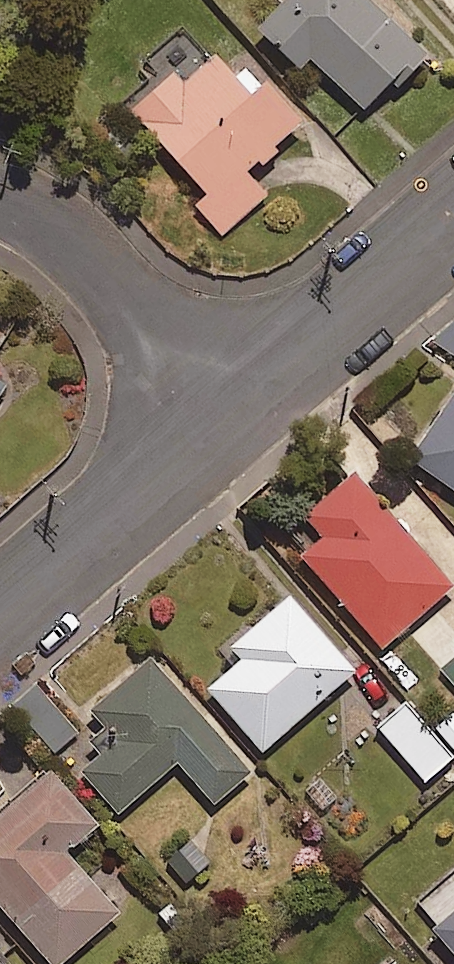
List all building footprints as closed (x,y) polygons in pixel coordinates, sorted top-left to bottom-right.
[(363,101),(391,72),(395,75),(425,44),(380,0),(272,0),(256,17),(299,59),(308,49),(363,101)] [(244,166),(257,154),(262,159),(280,143),(276,137),(300,115),(259,69),(254,74),(241,60),(234,67),(214,46),(185,73),(174,62),(130,102),(207,186),(193,199),(222,231),(267,191),(244,166)] [(407,447),(453,482),(453,384),(407,447)] [(451,580),(351,463),(302,505),(321,527),(299,546),(380,641),(451,580)] [(353,662),(287,586),(228,637),(240,651),(206,681),(260,743),(353,662)] [(247,767),(147,650),(90,699),(118,732),(81,765),(116,806),(176,755),(212,797),(247,767)] [(453,753),(407,701),(379,725),(425,777),(453,753)] [(452,708),(435,724),(453,744),(453,710),(452,708)] [(49,762),(0,804),(0,900),(52,962),(117,908),(63,844),(95,817),(49,762)] [(167,858),(188,880),(212,857),(191,835),(167,858)] [(419,904),(453,946),(453,875),(419,904)]
